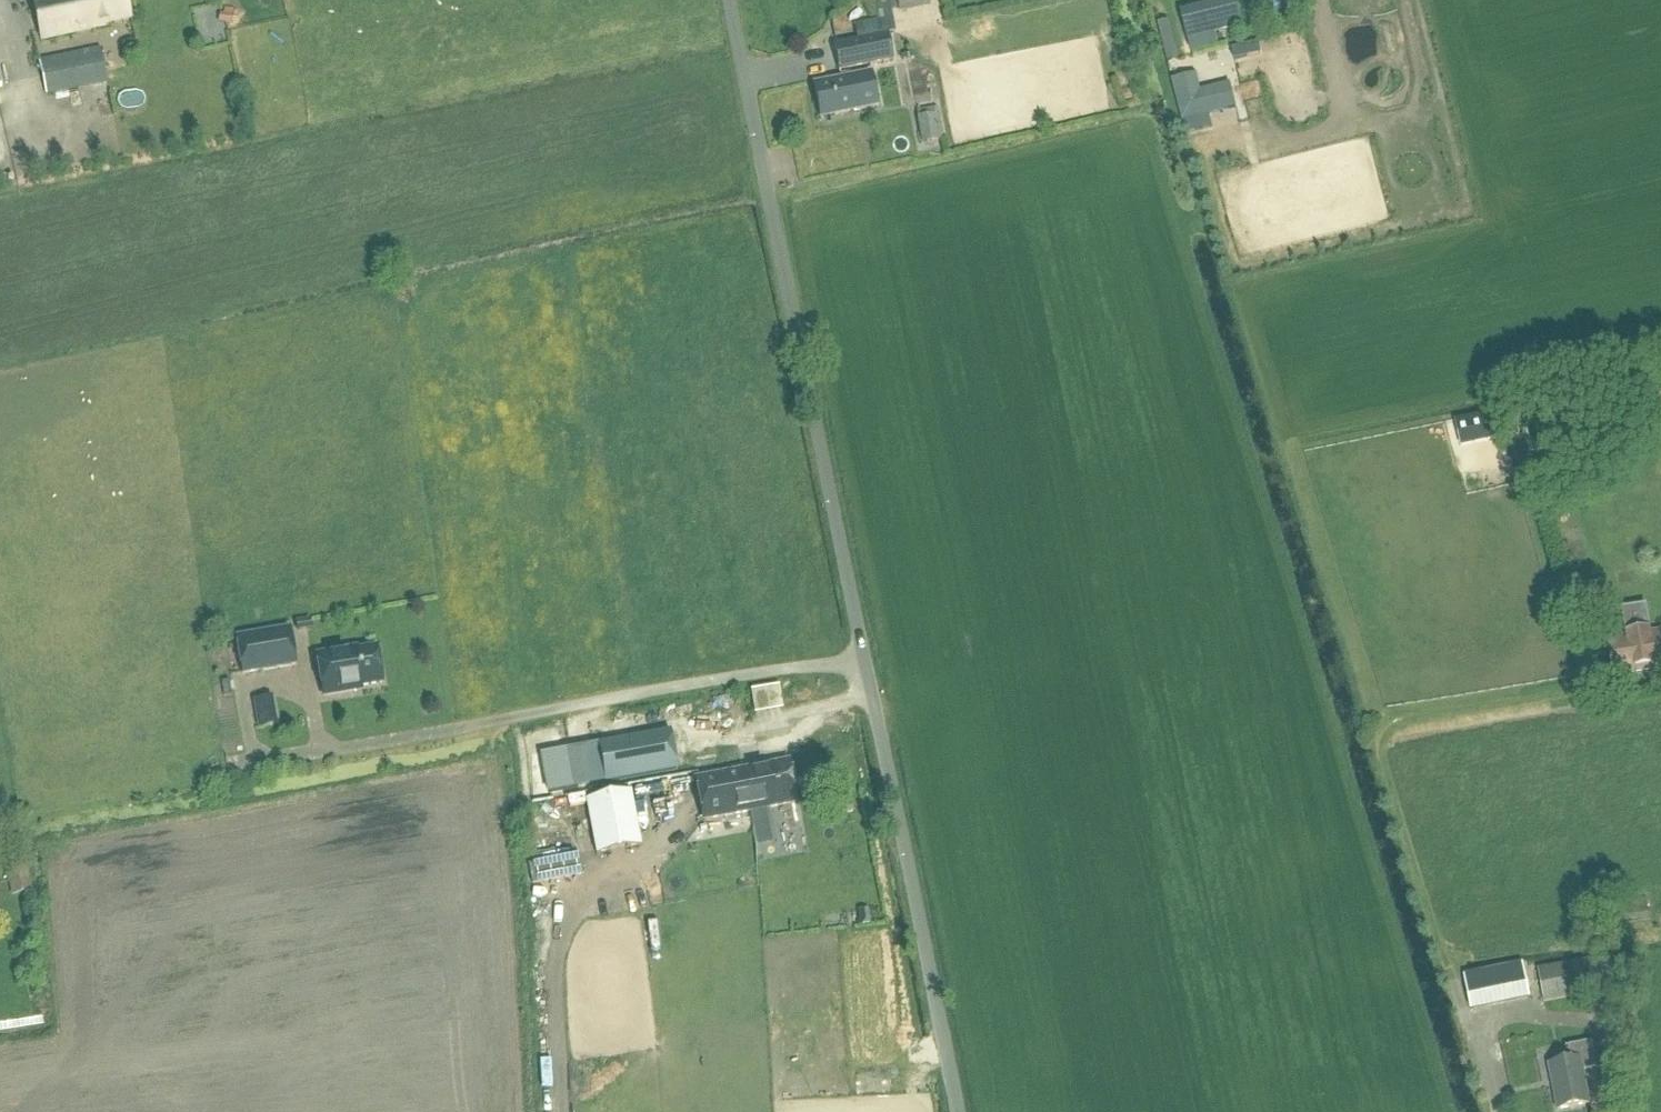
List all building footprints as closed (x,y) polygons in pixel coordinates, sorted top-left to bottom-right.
[(45,40),(101,28),(101,26),(128,20),(124,0),(41,0),(36,1),(45,40)] [(898,10),(928,4),(927,0),(888,0),(890,11),(897,9),(898,10)] [(1188,42),(1243,28),(1236,0),(1230,0),(1181,13),(1188,42)] [(838,73),(893,63),(887,35),(832,46),(838,73)] [(46,97),(108,84),(101,51),(39,64),(46,97)] [(821,120),(878,108),(871,75),(814,87),(821,120)] [(1648,636),(1644,617),(1625,620),(1628,640),(1609,643),(1616,678),(1660,669),(1660,634),(1648,636)] [(289,630),(236,639),(242,676),(295,667),(289,630)] [(316,657),(323,698),(354,692),(353,689),(381,685),(375,650),(358,653),(357,650),(316,657)] [(746,718),(744,704),(724,706),(725,720),(746,718)] [(683,767),(676,731),(622,741),(628,777),(683,767)] [(787,763),(741,772),(749,813),(795,804),(787,763)] [(703,822),(749,813),(741,772),(695,780),(703,822)] [(629,795),(586,803),(596,855),(639,847),(629,795)] [(7,887),(9,886),(12,898),(32,894),(29,883),(24,855),(1,859),(7,887)] [(1538,970),(1544,1002),(1594,993),(1588,961),(1538,970)] [(1522,966),(1464,978),(1471,1012),(1529,1000),(1522,966)] [(1596,1070),(1592,1044),(1565,1049),(1568,1063),(1548,1067),(1557,1111),(1558,1111),(1589,1106),(1583,1073),(1596,1070)]
